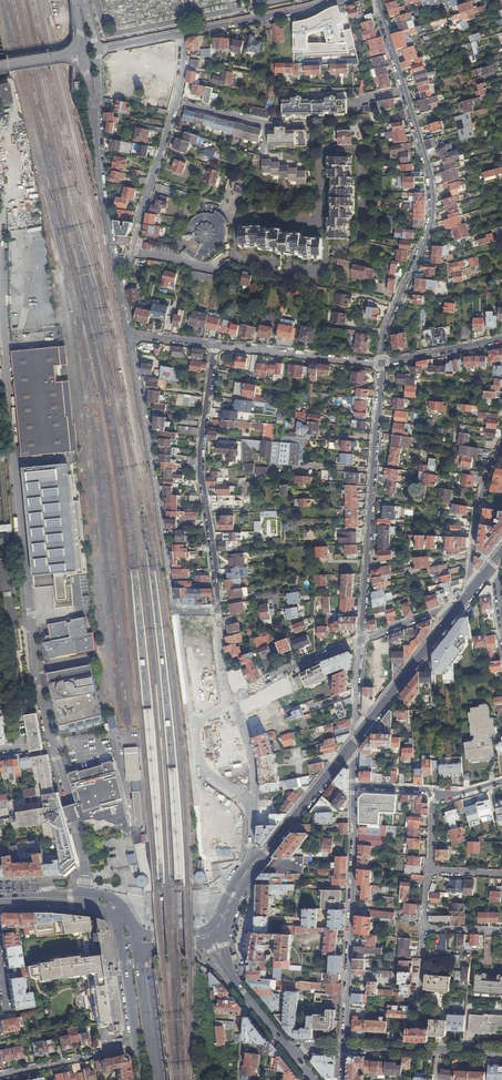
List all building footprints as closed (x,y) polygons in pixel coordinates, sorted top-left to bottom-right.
[(389,11),(401,7),(401,6),(399,7),(397,1),(393,2),(392,0),(386,0),(389,11)] [(422,1),(424,8),(441,2),(441,0),(425,0),(422,1)] [(441,2),(444,10),(445,10),(453,7),(451,0),(449,0),(441,2)] [(472,1),(458,6),(460,14),(467,12),(466,12),(474,9),(472,1)] [(355,5),(348,7),(351,17),(360,16),(358,10),(356,10),(355,5)] [(300,22),(295,23),(293,52),(304,53),(305,55),(349,53),(349,50),(356,49),(348,12),(341,13),(340,6),(330,8),(328,10),(324,13),(319,16),(313,18),(306,20),(300,22)] [(401,7),(389,11),(391,17),(401,14),(400,11),(406,9),(405,6),(403,6),(401,7)] [(483,6),(474,9),(466,12),(467,12),(469,20),(475,18),(474,13),(479,11),(480,13),(484,11),(483,6)] [(410,13),(397,17),(399,25),(408,22),(409,22),(408,18),(412,17),(411,12),(410,13)] [(467,12),(460,14),(453,16),(454,20),(459,18),(459,17),(460,17),(464,30),(469,29),(468,28),(466,21),(469,20),(467,12)] [(447,18),(432,23),(434,30),(438,29),(438,27),(440,26),(440,25),(448,22),(447,18)] [(364,31),(375,28),(373,21),(362,23),(364,31)] [(399,25),(401,32),(414,28),(413,25),(409,26),(408,22),(399,25)] [(278,24),(272,25),(276,42),(286,40),(283,29),(279,30),(278,24)] [(401,32),(393,35),(397,50),(404,48),(408,47),(407,45),(413,43),(411,38),(408,35),(411,34),(412,34),(419,32),(417,28),(417,27),(414,28),(401,32)] [(377,36),(375,28),(364,31),(363,31),(366,40),(377,36)] [(479,33),(474,34),(471,36),(469,36),(471,42),(475,41),(474,40),(481,38),(479,33)] [(257,36),(250,34),(247,50),(262,53),(264,42),(256,40),(257,36)] [(60,39),(62,51),(67,48),(70,45),(60,37),(60,39)] [(387,52),(382,37),(369,41),(372,51),(370,52),(372,56),(373,56),(378,54),(387,52)] [(212,49),(212,57),(212,60),(214,60),(214,55),(215,51),(215,48),(222,49),(223,39),(215,39),(211,39),(212,49)] [(230,39),(223,39),(222,49),(230,49),(230,39)] [(244,41),(234,39),(232,52),(242,54),(244,41)] [(404,48),(397,50),(399,54),(404,52),(407,61),(418,58),(415,47),(404,50),(404,48)] [(373,58),(375,67),(386,64),(384,56),(379,57),(373,58)] [(401,63),(403,70),(413,67),(414,66),(413,62),(415,61),(416,63),(417,65),(421,64),(420,59),(423,58),(422,57),(418,58),(407,61),(401,63)] [(200,60),(191,59),(190,67),(199,68),(200,60)] [(65,63),(65,64),(67,76),(68,77),(73,68),(74,66),(73,65),(71,65),(70,64),(67,63),(65,63)] [(271,64),(272,72),(294,72),(294,67),(294,64),(293,63),(280,64),(278,63),(271,64)] [(359,63),(353,64),(355,72),(361,70),(359,64),(359,63)] [(413,67),(415,73),(425,70),(424,63),(421,64),(417,65),(414,66),(413,67)] [(348,64),(331,65),(332,74),(349,73),(348,64)] [(319,66),(305,66),(306,75),(321,74),(321,65),(319,66)] [(493,65),(487,67),(484,68),(477,70),(477,72),(482,71),(484,76),(495,73),(495,70),(494,69),(493,65)] [(388,74),(386,66),(376,68),(378,76),(388,74)] [(415,73),(417,80),(428,76),(432,75),(431,72),(431,70),(427,72),(426,69),(425,70),(415,73)] [(189,70),(187,82),(195,83),(195,84),(200,85),(201,81),(198,80),(199,75),(197,74),(197,72),(189,70)] [(378,76),(375,77),(376,84),(378,84),(390,81),(388,74),(378,76)] [(233,77),(223,75),(222,77),(222,78),(220,78),(220,76),(214,75),(212,82),(218,83),(235,86),(237,80),(233,79),(233,77)] [(417,80),(419,87),(429,84),(433,83),(432,79),(429,80),(428,76),(417,80)] [(377,88),(378,91),(392,88),(390,81),(378,84),(378,85),(380,84),(380,88),(377,88)] [(12,102),(8,82),(0,83),(0,105),(12,102)] [(485,96),(486,95),(485,92),(484,88),(483,86),(486,85),(485,83),(478,85),(481,97),(485,96)] [(200,85),(195,84),(193,92),(205,95),(206,86),(200,85)] [(429,84),(419,87),(422,98),(432,95),(429,84)] [(297,96),(295,96),(295,97),(292,97),(292,100),(283,100),(284,116),(310,115),(310,114),(347,113),(347,99),(335,99),(336,98),(335,96),(334,95),(331,96),(329,96),(329,97),(325,97),(326,100),(309,100),(309,99),(301,100),(301,99),(302,98),(302,97),(301,96),(300,96),(297,96)] [(430,111),(439,109),(437,103),(439,102),(437,96),(419,101),(420,105),(421,105),(422,107),(422,109),(421,109),(422,113),(430,111)] [(487,103),(485,96),(481,97),(459,103),(461,110),(464,109),(466,114),(470,113),(474,111),(473,108),(475,107),(475,106),(473,107),(472,105),(474,105),(473,102),(477,100),(478,106),(487,103)] [(378,102),(380,111),(396,108),(394,98),(378,102)] [(128,102),(118,100),(118,102),(116,112),(124,114),(130,115),(130,112),(129,111),(130,107),(127,107),(128,102)] [(272,111),(254,106),(252,114),(270,119),(272,111)] [(222,119),(220,118),(216,117),(186,110),(183,120),(200,124),(214,127),(214,129),(234,133),(233,135),(242,137),(242,138),(259,142),(262,129),(260,128),(258,128),(258,127),(250,125),(250,126),(248,125),(245,125),(245,123),(241,122),(241,123),(239,123),(237,122),(236,122),(232,121),(230,121),(231,119),(223,117),(222,119)] [(115,123),(118,123),(119,117),(114,117),(114,113),(104,113),(104,120),(109,121),(115,123)] [(470,113),(466,114),(455,117),(458,127),(472,123),(470,113)] [(393,131),(404,129),(403,120),(391,122),(391,124),(389,124),(390,128),(392,128),(393,131)] [(441,121),(430,125),(432,133),(443,129),(441,121)] [(473,127),(472,123),(458,127),(459,131),(461,140),(476,136),(475,132),(473,127)] [(151,138),(153,130),(137,127),(134,140),(147,142),(148,138),(151,138)] [(276,131),(275,131),(270,131),(269,131),(270,147),(271,147),(275,147),(281,147),(281,145),(285,145),(285,147),(291,146),(295,146),(300,146),(300,144),(303,144),(303,146),(308,146),(307,130),(286,131),(286,127),(283,127),(280,128),(276,128),(276,131)] [(394,142),(407,142),(405,129),(404,129),(393,131),(392,131),(394,142)] [(339,131),(340,145),(352,144),(352,130),(339,131)] [(199,136),(186,132),(184,140),(191,143),(196,145),(199,136)] [(184,140),(177,138),(174,149),(187,153),(191,143),(184,140)] [(425,141),(428,150),(436,147),(440,146),(444,145),(444,142),(438,144),(436,138),(425,141)] [(127,145),(128,142),(112,139),(110,148),(120,150),(122,143),(127,145)] [(409,144),(396,145),(397,154),(397,157),(400,157),(401,157),(402,161),(401,161),(401,162),(411,162),(411,161),(412,160),(411,156),(410,156),(409,150),(411,150),(410,146),(409,146),(409,144)] [(442,160),(444,159),(458,155),(456,150),(454,151),(452,145),(446,147),(441,149),(437,150),(436,147),(428,150),(429,154),(437,151),(439,155),(441,154),(442,160)] [(216,151),(205,147),(203,155),(214,158),(215,156),(216,151)] [(188,157),(178,154),(173,170),(183,174),(188,157)] [(444,159),(445,165),(461,161),(460,155),(458,155),(444,159)] [(128,158),(115,156),(113,168),(125,171),(128,158)] [(347,157),(329,157),(329,169),(330,169),(330,177),(334,177),(334,185),(333,185),(332,210),(334,210),(334,218),(329,218),(329,226),(329,238),(346,238),(346,230),(347,230),(347,218),(351,218),(351,210),(352,210),(352,185),(351,185),(351,177),(348,177),(348,165),(347,165),(347,157)] [(272,172),(272,162),(271,159),(262,159),(263,172),(272,172)] [(458,168),(463,166),(461,161),(445,165),(447,171),(458,168)] [(272,162),(272,172),(272,175),(281,175),(280,165),(280,162),(272,162)] [(280,165),(281,175),(281,178),(289,178),(289,168),(289,165),(280,165)] [(289,168),(289,178),(289,182),(298,181),(298,171),(298,168),(289,168)] [(445,183),(449,182),(458,179),(457,172),(459,171),(458,168),(447,171),(442,172),(444,178),(445,183)] [(126,173),(113,170),(112,175),(110,175),(109,180),(120,182),(121,177),(125,178),(126,173)] [(207,179),(206,179),(205,184),(216,188),(220,173),(209,170),(207,175),(208,176),(207,179)] [(496,175),(494,170),(484,172),(485,178),(490,177),(496,175)] [(298,171),(298,181),(298,185),(307,184),(306,171),(298,171)] [(415,177),(413,177),(404,177),(404,188),(415,188),(415,177)] [(451,186),(453,196),(465,192),(463,182),(462,181),(450,185),(449,182),(445,183),(444,183),(443,184),(444,188),(451,186)] [(134,200),(136,188),(125,187),(123,198),(128,199),(134,200)] [(415,201),(426,202),(426,196),(423,196),(423,193),(410,193),(410,201),(411,201),(415,201)] [(158,200),(157,204),(167,206),(168,202),(167,202),(168,198),(161,195),(159,200),(158,200)] [(444,200),(446,206),(457,203),(456,201),(461,199),(460,195),(444,200)] [(128,199),(123,198),(117,197),(116,206),(127,208),(128,199)] [(415,209),(426,210),(426,202),(415,201),(411,201),(411,205),(404,205),(404,208),(415,209)] [(448,211),(459,208),(458,203),(457,203),(446,206),(447,211),(448,211)] [(167,206),(157,204),(157,206),(152,205),(151,210),(152,211),(152,214),(158,214),(158,213),(161,214),(162,207),(167,208),(167,206)] [(459,209),(459,208),(448,211),(450,219),(460,216),(458,209),(459,209)] [(135,215),(136,211),(119,209),(117,219),(127,220),(128,214),(135,215)] [(414,218),(425,219),(426,210),(415,209),(414,218)] [(219,212),(215,210),(214,215),(212,214),(209,214),(206,214),(203,214),(200,215),(197,216),(194,218),(191,221),(189,224),(188,228),(187,231),(187,236),(183,237),(184,240),(185,242),(186,244),(187,247),(189,249),(192,251),(195,253),(199,255),(200,251),(202,252),(204,252),(207,252),(211,252),(214,251),(218,248),(221,246),(223,243),(224,240),(226,237),(226,234),(226,231),(225,228),(224,225),(229,223),(227,221),(225,217),(221,214),(219,212)] [(152,214),(147,213),(146,223),(155,224),(156,216),(159,216),(159,215),(158,214),(152,214)] [(386,221),(385,225),(395,227),(396,224),(396,216),(388,215),(386,221)] [(450,219),(452,226),(462,223),(460,216),(450,219)] [(413,227),(423,228),(425,219),(414,218),(413,227)] [(129,236),(133,223),(115,221),(118,235),(129,236)] [(155,226),(145,224),(144,234),(152,235),(155,235),(155,226)] [(469,236),(466,224),(462,225),(452,228),(453,231),(451,232),(454,239),(455,239),(456,241),(469,236)] [(249,228),(241,228),(241,246),(253,246),(253,245),(261,245),(261,248),(269,248),(269,249),(281,250),(281,253),(294,253),(294,252),(301,252),(302,256),(309,256),(309,257),(322,257),(322,239),(314,239),(314,238),(302,238),(302,235),(294,235),(294,234),(281,234),(281,230),(269,230),(269,231),(261,231),(261,227),(249,227),(249,228)] [(396,238),(411,239),(412,236),(413,236),(414,230),(397,228),(396,238)] [(133,236),(129,236),(118,235),(116,235),(118,243),(128,244),(128,243),(132,243),(133,236)] [(488,237),(478,240),(479,245),(489,243),(488,237)] [(409,251),(411,251),(412,241),(401,240),(401,250),(409,251)] [(443,256),(443,247),(434,246),(433,255),(443,256)] [(397,260),(408,261),(409,251),(401,250),(398,250),(397,260)] [(433,255),(432,263),(448,264),(448,263),(447,262),(442,261),(443,256),(433,255)] [(160,261),(156,261),(155,266),(154,268),(161,269),(163,262),(160,261)] [(397,277),(402,277),(404,274),(395,273),(396,268),(398,268),(399,262),(393,261),(392,266),(391,269),(390,276),(397,277)] [(451,264),(452,267),(453,272),(461,270),(460,267),(464,266),(463,261),(451,264)] [(435,275),(436,265),(425,264),(424,270),(426,270),(426,274),(435,275)] [(354,265),(354,266),(352,274),(364,276),(366,267),(354,265)] [(461,270),(453,272),(454,282),(463,281),(462,272),(461,272),(461,270)] [(170,289),(171,284),(176,285),(179,273),(165,271),(162,287),(170,289)] [(215,275),(194,271),(192,279),(216,283),(218,276),(215,275)] [(241,284),(250,286),(252,276),(249,275),(243,274),(241,284)] [(388,292),(395,293),(397,277),(390,276),(390,279),(388,292)] [(432,280),(417,279),(416,290),(426,291),(426,287),(437,288),(437,281),(432,280)] [(138,288),(127,290),(129,301),(140,299),(138,288)] [(349,300),(351,300),(352,295),(337,293),(335,304),(348,306),(348,302),(349,300)] [(423,304),(423,296),(414,295),(414,300),(414,302),(414,304),(423,304)] [(377,308),(377,303),(370,299),(367,317),(377,319),(379,309),(377,308)] [(154,300),(152,310),(151,316),(159,317),(158,322),(166,322),(170,306),(159,304),(160,300),(159,300),(158,301),(154,300)] [(445,312),(454,313),(455,304),(446,303),(445,312)] [(145,309),(138,307),(135,319),(142,321),(145,309)] [(152,310),(145,309),(142,321),(149,323),(151,316),(152,310)] [(179,315),(176,314),(173,325),(181,327),(185,310),(180,309),(179,315)] [(198,326),(206,328),(209,314),(202,313),(202,312),(201,312),(193,311),(189,326),(197,328),(198,326)] [(347,313),(333,311),(332,323),(345,325),(347,313)] [(209,314),(206,328),(218,330),(221,319),(222,314),(209,312),(209,314)] [(487,312),(487,327),(497,327),(497,317),(493,316),(493,312),(487,312)] [(221,319),(218,330),(229,333),(232,324),(232,321),(221,319)] [(484,319),(474,319),(474,330),(484,330),(484,319)] [(247,323),(243,322),(242,327),(240,335),(253,339),(256,328),(247,326),(247,323)] [(232,324),(229,333),(235,334),(237,335),(240,326),(232,324)] [(294,327),(280,324),(278,336),(292,339),(294,327)] [(261,325),(258,336),(271,338),(273,328),(269,327),(270,325),(267,325),(267,326),(261,325)] [(470,326),(462,326),(462,339),(470,339),(470,326)] [(316,329),(303,327),(300,339),(313,342),(316,329)] [(436,333),(438,343),(447,341),(444,327),(435,329),(436,333)] [(432,344),(438,343),(436,333),(435,329),(425,331),(426,336),(428,336),(428,337),(431,337),(432,344)] [(370,335),(358,333),(358,334),(355,351),(367,353),(368,348),(372,348),(372,345),(373,345),(374,343),(375,341),(374,341),(374,339),(369,339),(370,335)] [(405,334),(391,336),(394,349),(408,346),(405,334)] [(13,351),(23,457),(49,454),(62,453),(66,452),(73,452),(62,346),(56,347),(13,351)] [(148,354),(159,355),(160,347),(156,347),(149,346),(148,354)] [(183,358),(184,347),(174,346),(173,356),(183,358)] [(203,360),(204,349),(194,348),(192,359),(203,360)] [(499,350),(490,352),(491,357),(488,358),(488,360),(489,366),(492,366),(492,363),(500,362),(501,361),(499,350)] [(236,366),(247,368),(248,359),(237,357),(236,366)] [(433,367),(433,360),(429,361),(428,368),(428,373),(429,373),(429,374),(432,374),(433,373),(441,373),(441,375),(443,375),(443,376),(447,376),(447,367),(433,367)] [(451,365),(447,366),(447,367),(447,376),(454,377),(454,372),(463,371),(461,360),(450,362),(451,365)] [(207,368),(208,363),(192,361),(190,371),(201,372),(202,367),(207,368)] [(142,371),(142,374),(152,376),(154,365),(143,363),(142,371)] [(313,366),(310,366),(310,370),(313,370),(312,376),(311,375),(311,374),(310,373),(310,381),(316,381),(318,371),(318,363),(315,363),(314,365),(313,365),(313,366)] [(267,382),(269,365),(258,364),(257,375),(265,376),(265,382),(267,382)] [(284,375),(285,366),(283,366),(283,365),(278,364),(277,366),(271,366),(270,378),(276,379),(276,374),(284,375)] [(303,374),(307,374),(308,367),(290,365),(289,376),(302,377),(303,374)] [(324,375),(329,376),(331,367),(320,365),(319,374),(322,375),(322,376),(324,376),(324,375)] [(172,373),(173,368),(162,366),(160,379),(168,380),(168,378),(168,374),(164,373),(164,372),(169,372),(172,373)] [(501,367),(499,367),(494,366),(493,379),(496,379),(498,380),(498,373),(501,373),(501,367)] [(366,379),(367,371),(359,370),(359,373),(352,372),(351,383),(365,384),(367,384),(368,379),(367,379),(366,379)] [(406,385),(406,386),(415,387),(416,381),(410,380),(410,375),(399,374),(398,384),(406,385)] [(168,380),(160,379),(151,378),(150,383),(149,383),(148,388),(158,389),(158,391),(161,391),(166,392),(168,380)] [(498,380),(496,379),(495,386),(492,386),(492,392),(500,392),(501,385),(501,380),(498,380)] [(244,396),(243,400),(251,401),(251,397),(255,398),(256,393),(258,393),(258,390),(259,390),(260,386),(237,383),(235,395),(244,396)] [(415,387),(406,386),(406,397),(416,398),(417,387),(415,387)] [(374,394),(374,391),(358,389),(357,397),(367,398),(368,398),(368,392),(369,392),(369,394),(374,394)] [(161,395),(161,391),(158,391),(150,390),(149,402),(155,403),(160,403),(161,400),(164,400),(165,399),(165,398),(164,397),(165,395),(161,395)] [(176,405),(189,407),(189,406),(190,398),(190,395),(177,393),(176,401),(176,405)] [(367,398),(357,397),(354,397),(353,405),(356,405),(356,408),(357,408),(357,410),(356,410),(355,416),(366,417),(367,410),(367,409),(367,402),(367,398)] [(197,407),(198,399),(190,398),(189,406),(197,407)] [(405,399),(394,398),(393,409),(404,410),(405,399)] [(243,400),(236,399),(235,411),(250,413),(251,409),(253,409),(253,402),(251,401),(243,400)] [(444,403),(431,402),(430,410),(443,411),(444,406),(444,403)] [(165,416),(166,404),(160,403),(155,403),(154,415),(165,416)] [(278,413),(277,425),(283,425),(284,417),(286,406),(283,405),(282,414),(278,413)] [(303,413),(296,412),(295,418),(300,419),(306,420),(306,421),(321,423),(322,416),(307,414),(307,413),(306,413),(306,411),(303,411),(303,413)] [(408,412),(397,411),(396,423),(407,424),(408,412)] [(167,422),(167,418),(156,416),(155,430),(162,431),(166,431),(166,426),(171,427),(171,422),(167,422)] [(297,429),(296,437),(305,438),(317,439),(319,425),(321,425),(321,423),(306,421),(306,420),(300,419),(298,429),(297,429)] [(501,431),(501,426),(499,426),(499,429),(497,428),(498,420),(491,419),(488,419),(487,429),(497,430),(501,431)] [(366,430),(367,422),(353,420),(353,422),(355,422),(354,428),(366,430)] [(407,424),(396,423),(394,435),(394,436),(409,438),(410,433),(409,433),(410,425),(407,424)] [(264,424),(263,441),(274,442),(275,424),(264,424)] [(178,432),(198,435),(199,428),(178,426),(178,432)] [(486,437),(496,439),(497,430),(487,429),(487,431),(485,431),(485,434),(486,434),(486,437)] [(177,433),(166,431),(162,431),(161,439),(172,439),(176,440),(177,433)] [(462,446),(469,447),(470,440),(469,440),(470,435),(464,434),(460,433),(459,445),(462,446)] [(281,443),(304,445),(304,440),(305,438),(296,437),(282,436),(281,443)] [(393,441),(392,446),(412,449),(413,438),(409,438),(394,436),(393,441)] [(172,439),(161,439),(160,443),(159,443),(159,445),(160,445),(160,447),(162,447),(162,446),(172,447),(172,439)] [(342,441),(342,440),(338,439),(338,441),(338,443),(336,443),(335,449),(342,450),(342,451),(351,451),(351,442),(342,441)] [(263,441),(242,440),(242,442),(243,468),(243,473),(271,474),(272,463),(283,464),(299,466),(299,460),(306,461),(306,455),(306,451),(304,450),(304,445),(281,443),(274,442),(263,441)] [(228,451),(228,454),(227,462),(236,463),(236,454),(239,455),(239,445),(217,443),(217,453),(225,453),(225,451),(228,451)] [(173,451),(174,448),(172,447),(162,446),(162,447),(161,454),(173,455),(173,451)] [(474,458),(477,459),(478,449),(469,447),(462,446),(460,456),(474,458)] [(392,447),(391,456),(400,458),(402,449),(392,447)] [(354,454),(341,453),(340,464),(353,465),(354,454)] [(173,460),(173,455),(161,454),(160,462),(163,462),(176,463),(177,460),(173,460)] [(196,465),(196,457),(188,456),(187,464),(196,465)] [(400,458),(391,456),(389,465),(399,467),(400,458)] [(457,456),(455,456),(454,466),(456,466),(458,459),(459,459),(461,458),(463,458),(461,469),(469,470),(469,468),(472,468),(474,458),(460,456),(457,456)] [(421,466),(420,473),(425,474),(434,475),(436,460),(429,459),(428,467),(421,466)] [(0,461),(0,515),(1,525),(12,524),(6,460),(0,461)] [(24,467),(35,587),(54,585),(56,607),(75,605),(72,574),(79,573),(69,463),(24,467)] [(399,470),(380,467),(380,471),(386,472),(386,474),(399,476),(399,470)] [(177,475),(177,470),(165,469),(165,478),(182,479),(184,479),(184,475),(177,475)] [(497,469),(494,480),(501,481),(501,470),(497,469)] [(361,478),(362,474),(349,473),(348,483),(359,483),(359,478),(361,478)] [(434,475),(425,474),(424,481),(423,486),(426,486),(435,488),(435,486),(436,486),(437,484),(436,483),(437,476),(434,475)] [(462,486),(471,488),(473,476),(471,476),(463,474),(461,486),(462,486)] [(315,477),(296,476),(296,484),(311,484),(311,478),(315,478),(315,477)] [(474,484),(481,485),(483,478),(479,477),(476,476),(474,484)] [(182,479),(165,478),(164,486),(173,487),(179,487),(179,484),(181,484),(182,479)] [(208,480),(208,486),(218,486),(223,486),(223,478),(219,478),(212,478),(209,478),(208,480)] [(396,494),(398,482),(382,479),(381,483),(388,484),(388,487),(386,488),(386,491),(387,492),(388,492),(388,495),(394,496),(394,494),(396,494)] [(494,480),(490,491),(501,493),(501,481),(494,480)] [(242,486),(242,494),(246,494),(246,485),(249,485),(249,484),(250,484),(250,482),(242,482),(242,486)] [(358,494),(358,486),(347,485),(347,490),(344,490),(343,490),(343,493),(347,494),(358,494)] [(173,487),(164,486),(164,490),(164,495),(168,495),(172,495),(173,487)] [(223,486),(218,486),(218,494),(230,494),(231,489),(231,486),(223,486)] [(441,489),(439,502),(450,504),(452,491),(441,489)] [(358,502),(358,494),(347,494),(347,502),(358,502)] [(178,504),(181,504),(181,496),(172,495),(168,495),(168,503),(178,504)] [(232,511),(250,511),(250,502),(242,502),(242,499),(232,499),(232,511)] [(177,509),(178,504),(168,503),(168,512),(187,512),(187,510),(181,510),(181,509),(177,509)] [(453,505),(452,513),(467,515),(468,507),(453,505)] [(384,506),(383,519),(392,520),(395,521),(397,507),(384,506)] [(485,509),(482,525),(479,551),(484,554),(490,557),(501,541),(501,512),(485,509)] [(346,510),(347,519),(359,519),(359,510),(358,510),(347,510),(346,510)] [(198,520),(198,512),(193,512),(187,512),(168,512),(168,519),(166,519),(168,528),(174,528),(178,528),(177,519),(198,520)] [(223,530),(222,533),(235,532),(234,516),(223,516),(223,520),(221,521),(221,530),(223,530)] [(347,519),(347,528),(358,528),(359,528),(359,519),(347,519)] [(9,543),(8,533),(12,533),(12,524),(1,525),(1,529),(0,529),(0,544),(9,543)] [(380,526),(380,534),(391,535),(399,535),(399,533),(403,533),(404,528),(397,527),(380,526)] [(180,528),(178,528),(174,528),(174,531),(177,532),(177,542),(186,542),(186,531),(189,531),(189,528),(180,528)] [(347,528),(347,532),(342,532),(341,533),(341,543),(358,543),(358,528),(347,528)] [(380,534),(375,534),(375,537),(379,537),(379,542),(391,543),(391,535),(380,534)] [(417,536),(417,540),(418,540),(418,546),(417,546),(416,550),(422,549),(425,549),(426,549),(426,545),(429,545),(429,549),(437,549),(438,545),(436,545),(436,540),(438,540),(438,537),(429,536),(429,541),(426,541),(426,536),(417,536)] [(447,548),(469,547),(470,538),(459,538),(452,537),(448,537),(447,540),(448,540),(448,545),(447,545),(447,548)] [(237,541),(220,542),(221,551),(238,551),(237,541)] [(391,543),(379,542),(379,551),(391,551),(391,543)] [(358,559),(357,545),(345,545),(346,555),(348,555),(348,559),(358,559)] [(328,556),(328,547),(317,547),(317,557),(328,556)] [(447,555),(460,554),(460,552),(468,551),(469,547),(447,548),(447,555)] [(391,551),(379,551),(380,561),(382,560),(390,560),(393,560),(393,551),(391,551)] [(198,552),(188,552),(173,552),(171,552),(173,569),(181,569),(181,565),(177,565),(178,561),(178,560),(179,560),(179,557),(190,557),(190,555),(198,555),(198,552)] [(230,554),(231,569),(234,568),(244,567),(243,561),(243,553),(230,554)] [(480,559),(475,556),(474,567),(479,570),(490,557),(484,554),(480,559)] [(406,570),(406,572),(410,571),(420,569),(431,567),(428,557),(425,557),(423,557),(415,558),(417,568),(406,570)] [(0,559),(0,597),(4,597),(4,592),(11,591),(11,596),(16,595),(15,586),(11,587),(8,558),(0,559)] [(447,564),(431,567),(432,574),(437,573),(438,578),(449,575),(448,570),(447,564)] [(377,570),(373,571),(372,579),(374,578),(384,577),(383,576),(388,576),(389,575),(392,575),(390,565),(377,568),(377,570)] [(227,572),(228,580),(241,578),(254,576),(252,566),(249,567),(244,567),(234,568),(235,571),(227,572)] [(190,569),(181,569),(173,569),(174,578),(190,578),(190,569)] [(353,597),(354,574),(343,574),(342,597),(353,597)] [(329,580),(329,575),(314,575),(314,579),(317,579),(317,585),(327,585),(327,580),(329,580)] [(444,584),(459,580),(461,580),(460,575),(451,577),(451,575),(449,575),(438,578),(435,578),(436,582),(442,581),(442,582),(444,582),(444,584)] [(384,577),(374,578),(375,583),(375,585),(388,582),(388,576),(383,576),(384,577)] [(226,580),(227,590),(229,590),(241,588),(241,578),(228,580),(226,580)] [(445,589),(450,602),(457,599),(462,593),(458,591),(456,593),(454,595),(452,587),(460,584),(459,580),(444,584),(441,585),(442,587),(445,586),(445,589)] [(390,581),(390,582),(388,582),(375,585),(376,592),(384,590),(387,590),(387,589),(386,587),(391,585),(390,581)] [(437,592),(441,605),(450,602),(445,589),(444,589),(444,590),(443,590),(442,587),(441,585),(429,588),(430,593),(433,593),(437,592)] [(488,586),(481,595),(483,611),(487,610),(487,611),(489,611),(488,610),(494,609),(493,598),(492,587),(488,586)] [(229,590),(230,599),(248,596),(247,587),(241,588),(229,590)] [(211,597),(213,597),(213,589),(190,588),(181,588),(176,588),(178,598),(196,598),(196,597),(206,597),(211,597)] [(286,594),(288,604),(301,601),(300,592),(298,592),(297,588),(289,589),(290,593),(286,594)] [(376,592),(373,593),(373,601),(393,596),(393,593),(385,594),(384,590),(376,592)] [(426,597),(431,609),(441,605),(437,592),(433,593),(434,595),(426,597)] [(393,596),(373,601),(374,608),(386,605),(388,604),(387,601),(398,598),(398,595),(393,596)] [(206,605),(206,597),(196,597),(196,598),(196,605),(205,605),(206,605)] [(351,613),(353,597),(342,597),(340,613),(351,613)] [(232,616),(245,613),(243,602),(229,604),(232,616)] [(297,603),(290,605),(290,608),(285,609),(287,620),(299,618),(297,603)] [(403,605),(407,618),(414,615),(410,605),(410,603),(403,605)] [(386,605),(374,608),(376,618),(377,622),(383,620),(382,613),(387,611),(386,609),(386,605)] [(269,608),(260,610),(261,619),(271,618),(270,616),(275,616),(273,608),(269,608)] [(387,611),(390,624),(396,622),(394,616),(397,615),(395,608),(387,611)] [(357,630),(358,617),(340,617),(340,621),(340,630),(357,630)] [(85,618),(48,624),(51,642),(45,644),(47,659),(95,650),(94,633),(88,634),(85,618)] [(372,621),(369,621),(369,628),(372,631),(378,629),(377,622),(376,618),(372,619),(372,621)] [(418,625),(419,630),(419,647),(433,630),(432,620),(418,625)] [(307,629),(304,621),(294,625),(297,633),(307,629)] [(340,621),(336,621),(336,624),(331,624),(331,626),(331,632),(337,631),(337,630),(340,630),(340,621)] [(228,625),(230,634),(241,631),(239,623),(228,625)] [(328,637),(327,626),(323,626),(323,625),(318,625),(318,627),(319,638),(328,637)] [(405,632),(405,630),(393,635),(393,643),(400,640),(400,638),(405,636),(405,632)] [(405,646),(405,663),(407,663),(418,648),(419,647),(419,630),(409,631),(405,632),(405,636),(405,646)] [(230,645),(236,643),(242,642),(240,633),(226,637),(227,642),(229,642),(230,645)] [(499,640),(498,635),(487,636),(488,647),(490,658),(490,659),(490,660),(490,662),(495,661),(493,649),(493,647),(496,646),(497,646),(496,640),(499,640)] [(296,640),(292,642),(292,643),(295,650),(299,648),(300,649),(304,647),(304,646),(310,644),(307,636),(296,640)] [(487,636),(486,636),(475,637),(476,648),(488,647),(487,636)] [(259,637),(254,638),(258,648),(265,646),(262,637),(260,638),(260,637),(259,637)] [(282,641),(277,643),(281,654),(292,650),(290,643),(292,643),(292,642),(290,637),(282,641)] [(224,647),(224,648),(225,649),(226,652),(232,651),(233,657),(240,655),(236,643),(230,645),(224,647)] [(269,646),(259,650),(261,656),(264,654),(265,657),(268,656),(267,653),(271,652),(269,646)] [(405,663),(405,646),(393,647),(393,657),(393,663),(405,663)] [(475,662),(473,647),(472,646),(471,647),(470,648),(456,649),(457,664),(472,662),(475,662)] [(246,655),(240,657),(242,661),(240,662),(241,665),(246,663),(252,661),(252,660),(251,657),(253,656),(252,652),(246,655)] [(323,662),(323,663),(323,666),(327,674),(340,670),(340,671),(341,671),(341,669),(345,668),(345,672),(348,670),(351,669),(353,654),(350,652),(338,656),(323,662)] [(253,678),(255,681),(261,678),(252,661),(246,663),(248,668),(253,678)] [(491,673),(501,671),(501,663),(501,661),(495,661),(490,662),(491,673)] [(301,673),(302,674),(306,683),(307,686),(308,687),(328,677),(327,674),(323,666),(323,663),(311,669),(301,673)] [(48,673),(50,684),(62,733),(105,722),(94,675),(97,674),(95,665),(94,664),(92,664),(90,664),(88,665),(85,665),(84,666),(83,666),(82,666),(80,666),(77,667),(75,667),(64,669),(61,670),(58,671),(57,671),(56,671),(55,671),(53,672),(49,672),(48,673)] [(243,671),(247,681),(250,679),(253,678),(248,668),(243,671)] [(348,670),(345,672),(335,675),(335,680),(333,680),(332,683),(333,683),(333,684),(335,684),(334,696),(346,691),(347,685),(348,670)] [(427,672),(421,672),(421,683),(434,683),(433,671),(427,672)] [(421,683),(421,672),(405,692),(399,700),(401,702),(401,708),(410,708),(410,711),(410,710),(413,710),(413,706),(411,704),(419,694),(421,694),(421,683)] [(453,687),(452,673),(439,675),(440,688),(441,688),(453,687)] [(279,688),(269,692),(273,704),(284,699),(279,688)] [(374,688),(362,690),(362,701),(362,712),(365,713),(367,713),(375,704),(374,700),(370,700),(370,698),(368,698),(368,696),(374,696),(374,689),(374,688)] [(342,701),(343,706),(346,705),(351,705),(351,697),(342,701)] [(343,706),(342,701),(332,705),(333,706),(334,706),(336,706),(340,719),(347,716),(345,711),(343,706)] [(473,741),(472,742),(474,758),(475,758),(476,760),(484,758),(482,740),(492,739),(491,736),(492,736),(492,735),(495,734),(494,730),(495,729),(495,726),(494,718),(491,719),(489,706),(488,706),(481,707),(472,708),(473,713),(473,716),(472,716),(473,722),(472,722),(472,726),(473,726),(474,731),(475,731),(476,735),(476,738),(473,741)] [(284,711),(286,714),(289,721),(304,715),(301,708),(292,712),(293,716),(290,717),(289,715),(291,714),(289,709),(284,711)] [(392,711),(390,709),(385,715),(381,720),(385,723),(385,731),(386,733),(392,733),(392,729),(392,711)] [(410,711),(399,711),(398,711),(398,721),(409,720),(409,724),(413,724),(413,716),(410,716),(410,710),(410,711)] [(214,718),(221,729),(232,723),(225,711),(214,718)] [(351,723),(351,718),(313,728),(315,734),(318,733),(319,735),(321,734),(335,731),(339,730),(338,729),(340,728),(340,729),(351,726),(351,723)] [(351,730),(351,726),(340,729),(340,728),(338,729),(339,730),(335,731),(336,737),(351,734),(351,730)] [(359,749),(362,751),(366,754),(368,754),(373,754),(371,731),(369,735),(367,737),(365,738),(360,745),(359,749)] [(385,731),(371,731),(373,754),(373,757),(373,761),(379,761),(380,749),(388,749),(388,748),(392,748),(393,738),(393,735),(392,735),(392,733),(386,733),(385,731)] [(267,733),(253,738),(256,749),(258,758),(259,758),(262,757),(274,754),(273,750),(276,749),(275,747),(274,747),(273,746),(271,747),(267,733)] [(290,734),(284,736),(286,745),(293,744),(291,738),(290,734)] [(346,739),(351,734),(336,737),(325,740),(326,743),(316,745),(316,748),(320,747),(335,744),(334,740),(336,740),(339,741),(339,743),(344,742),(346,739)] [(401,739),(401,738),(397,738),(393,738),(392,748),(401,748),(401,739)] [(415,758),(414,739),(410,738),(410,743),(406,743),(406,749),(403,749),(403,761),(409,761),(409,758),(415,758)] [(487,757),(491,756),(495,756),(492,739),(482,740),(484,758),(487,758),(487,757)] [(474,758),(472,742),(466,742),(468,759),(472,759),(474,758)] [(336,747),(335,744),(320,747),(321,755),(335,752),(335,749),(336,749),(336,747)] [(250,762),(247,750),(224,754),(223,748),(215,749),(218,768),(250,762)] [(361,768),(369,768),(373,768),(373,761),(373,757),(368,757),(368,754),(366,754),(362,751),(361,757),(361,768)] [(276,753),(274,754),(262,757),(262,764),(263,771),(263,779),(264,784),(279,782),(282,781),(279,768),(280,768),(279,763),(277,763),(276,753)] [(9,808),(11,817),(9,818),(10,822),(11,821),(12,827),(42,822),(44,837),(57,835),(58,837),(59,844),(62,858),(62,859),(63,874),(64,874),(71,867),(76,863),(71,835),(68,823),(63,808),(58,793),(54,793),(49,764),(47,764),(48,755),(47,755),(42,755),(31,757),(32,758),(33,768),(34,771),(37,790),(38,795),(36,795),(32,796),(28,796),(25,797),(19,798),(13,799),(8,800),(9,806),(9,808)] [(4,756),(0,756),(3,771),(4,774),(9,773),(7,760),(5,760),(4,756)] [(423,756),(423,769),(424,769),(424,775),(433,775),(433,768),(438,768),(438,761),(432,761),(432,760),(426,760),(426,756),(423,756)] [(21,759),(22,769),(26,768),(33,768),(32,758),(31,757),(21,759)] [(464,773),(463,757),(451,758),(452,773),(453,773),(464,773)] [(451,758),(440,759),(441,774),(452,773),(451,758)] [(372,772),(372,782),(372,783),(376,783),(385,783),(387,783),(387,775),(384,775),(383,775),(383,771),(382,771),(382,770),(381,770),(381,768),(379,768),(379,761),(373,761),(373,768),(372,772)] [(82,821),(86,820),(95,818),(95,820),(97,820),(102,820),(107,820),(108,821),(119,824),(118,825),(126,831),(128,831),(131,830),(130,826),(130,825),(123,795),(119,779),(115,762),(102,765),(75,773),(73,773),(68,774),(76,798),(77,803),(82,819),(82,821)] [(324,765),(324,763),(309,765),(310,770),(313,769),(314,771),(316,770),(314,773),(310,774),(311,776),(319,775),(324,767),(324,765)] [(343,766),(332,781),(342,789),(339,793),(349,800),(349,781),(349,769),(343,766)] [(415,769),(415,785),(420,785),(424,785),(424,777),(424,775),(424,769),(423,769),(415,769)] [(372,772),(368,772),(361,772),(360,777),(360,782),(372,782),(372,772)] [(310,786),(319,775),(311,776),(286,780),(288,789),(293,788),(300,787),(310,786)] [(264,784),(261,785),(261,786),(261,790),(261,793),(270,792),(269,789),(270,789),(271,789),(272,788),(272,791),(273,791),(283,790),(283,789),(282,785),(279,786),(279,782),(264,784)] [(142,825),(142,824),(140,791),(133,791),(135,825),(141,825),(142,825)] [(331,803),(340,811),(344,805),(349,800),(339,793),(331,803)] [(326,799),(322,796),(309,812),(313,813),(318,813),(328,801),(326,799)] [(369,811),(374,811),(374,805),(377,805),(377,799),(369,799),(368,805),(359,804),(359,806),(359,811),(369,811)] [(9,808),(9,806),(8,800),(0,801),(0,809),(9,808)] [(462,800),(457,801),(460,809),(461,813),(466,812),(462,800)] [(499,801),(499,803),(495,804),(497,815),(493,816),(495,825),(501,824),(501,800),(499,801)] [(331,803),(328,801),(318,813),(333,812),(333,808),(337,811),(338,812),(340,812),(340,811),(331,803)] [(418,813),(428,814),(428,807),(428,803),(422,802),(418,802),(417,808),(413,808),(412,814),(418,814),(418,813)] [(69,822),(71,822),(72,822),(75,821),(79,820),(82,819),(77,803),(75,804),(71,805),(67,807),(64,807),(69,822)] [(64,807),(63,808),(68,823),(71,822),(69,822),(64,807)] [(449,822),(459,819),(457,809),(446,812),(447,815),(444,816),(446,821),(448,820),(449,822)] [(318,813),(313,813),(313,818),(313,824),(315,824),(320,824),(333,824),(333,818),(333,812),(318,813)] [(390,826),(391,813),(382,812),(381,812),(381,825),(387,826),(390,826)] [(409,827),(420,828),(420,824),(422,824),(422,821),(422,818),(410,817),(409,824),(407,824),(406,827),(409,827)] [(348,828),(349,823),(339,824),(339,828),(340,828),(341,834),(348,834),(348,828)] [(387,836),(387,826),(381,825),(360,824),(360,830),(360,835),(385,836),(387,836)] [(207,879),(206,877),(206,875),(203,872),(202,860),(198,861),(199,872),(195,873),(193,875),(182,875),(181,868),(175,869),(176,876),(161,877),(161,850),(160,832),(159,825),(156,825),(156,832),(154,837),(154,843),(144,844),(143,841),(140,842),(134,844),(137,857),(139,863),(141,876),(140,876),(138,879),(138,881),(138,883),(141,886),(144,886),(144,889),(145,893),(148,893),(148,892),(151,891),(151,893),(157,892),(157,891),(161,890),(161,892),(166,892),(165,882),(174,882),(176,882),(177,889),(178,890),(182,890),(183,889),(182,881),(184,881),(193,881),(195,883),(199,883),(200,882),(204,882),(206,880),(207,879)] [(397,826),(393,826),(390,826),(387,826),(387,836),(396,837),(397,826)] [(421,833),(422,828),(420,828),(409,827),(409,838),(421,839),(421,833)] [(453,845),(460,843),(465,841),(463,836),(461,828),(461,827),(449,830),(453,845)] [(308,835),(292,835),(285,845),(275,856),(276,857),(304,856),(312,856),(323,857),(323,834),(315,835),(315,839),(314,846),(298,848),(305,839),(308,835)] [(330,839),(330,834),(323,834),(323,857),(327,856),(327,852),(332,852),(332,846),(333,839),(330,839)] [(385,836),(360,835),(359,845),(376,846),(384,847),(385,836)] [(484,842),(483,836),(479,837),(480,843),(477,843),(476,842),(473,841),(473,842),(469,842),(468,852),(480,853),(480,843),(484,842)] [(421,844),(421,839),(409,838),(408,856),(409,856),(420,857),(421,844)] [(7,863),(6,863),(9,876),(41,876),(48,875),(43,855),(43,852),(36,853),(36,851),(20,855),(20,850),(18,850),(17,844),(16,845),(4,847),(7,863)] [(376,846),(359,845),(359,848),(359,852),(370,853),(371,853),(372,848),(376,848),(376,846)] [(436,850),(436,860),(449,860),(449,846),(444,847),(444,850),(436,850)] [(370,853),(359,852),(359,856),(358,861),(369,861),(370,853)] [(43,855),(48,875),(63,875),(63,874),(62,859),(61,859),(61,860),(60,859),(60,858),(61,857),(59,854),(43,855)] [(134,854),(127,855),(128,864),(135,863),(134,854)] [(9,876),(6,863),(2,864),(0,856),(0,877),(9,876)] [(276,857),(275,856),(262,873),(277,873),(280,873),(281,873),(283,873),(288,873),(300,873),(303,873),(304,864),(304,856),(276,857)] [(422,857),(420,857),(409,856),(409,865),(421,866),(421,861),(422,857)] [(347,873),(348,857),(336,857),(336,863),(332,863),(332,869),(328,869),(328,867),(322,867),(322,869),(317,869),(317,873),(332,874),(332,873),(345,873),(347,873)] [(369,861),(358,861),(358,869),(369,870),(369,861)] [(405,873),(413,874),(420,875),(421,866),(409,865),(406,865),(405,873)] [(369,870),(358,869),(357,884),(363,885),(371,885),(371,878),(373,878),(373,877),(371,877),(372,870),(369,870)] [(57,887),(65,887),(65,879),(57,878),(57,887)] [(451,892),(464,892),(464,881),(451,880),(451,886),(449,885),(447,886),(446,887),(446,889),(446,890),(447,891),(449,892),(451,892)] [(464,881),(464,894),(474,895),(474,881),(464,881)] [(400,900),(408,900),(409,900),(409,898),(408,897),(408,896),(408,890),(410,890),(411,883),(401,882),(401,888),(400,900)] [(294,891),(294,885),(288,885),(283,885),(257,885),(256,915),(269,916),(275,916),(275,908),(271,908),(271,902),(273,902),(273,896),(276,896),(276,895),(287,895),(287,891),(294,891)] [(371,885),(363,885),(362,899),(371,900),(372,889),(378,889),(378,891),(382,892),(383,886),(374,885),(371,885)] [(330,909),(340,909),(340,905),(334,905),(334,903),(340,903),(341,899),(339,898),(339,890),(321,890),(321,898),(321,909),(330,909)] [(491,897),(491,902),(501,903),(501,892),(491,891),(490,897),(491,897)] [(431,894),(431,903),(440,903),(441,894),(431,894)] [(416,913),(417,904),(407,903),(405,903),(404,912),(416,913)] [(464,915),(464,904),(463,904),(453,904),(453,907),(451,907),(451,910),(450,911),(450,914),(451,914),(451,915),(464,915)] [(317,909),(303,908),(303,927),(317,928),(317,909)] [(344,930),(345,910),(340,909),(330,909),(329,929),(338,929),(344,930)] [(359,909),(358,916),(372,917),(390,919),(394,919),(394,913),(377,911),(377,910),(366,909),(366,910),(359,909)] [(0,915),(0,921),(1,930),(4,930),(9,930),(9,928),(12,928),(12,925),(17,925),(15,913),(1,914),(0,915)] [(29,914),(15,913),(17,925),(18,927),(22,927),(24,935),(28,935),(28,930),(31,930),(31,925),(30,925),(29,914)] [(478,922),(489,922),(489,913),(478,913),(478,922)] [(489,913),(489,922),(499,922),(500,913),(489,913)] [(30,925),(31,925),(31,930),(35,929),(34,925),(43,923),(58,921),(58,915),(47,914),(29,914),(30,925)] [(43,923),(34,925),(35,929),(35,937),(41,936),(41,937),(61,934),(74,932),(74,930),(74,921),(77,921),(77,920),(77,921),(76,918),(76,916),(76,918),(74,918),(74,917),(73,917),(72,917),(68,917),(67,915),(58,915),(58,921),(43,923)] [(269,916),(256,915),(256,927),(255,932),(268,933),(269,916)] [(358,916),(356,915),(355,933),(364,934),(370,934),(370,930),(372,930),(373,923),(371,922),(372,917),(358,916)] [(450,921),(450,924),(465,924),(465,916),(450,916),(450,921)] [(77,921),(74,921),(74,930),(89,927),(95,926),(102,925),(100,924),(98,922),(94,920),(93,920),(86,921),(85,918),(85,919),(77,920),(77,921)] [(282,925),(282,934),(291,934),(295,935),(295,933),(296,926),(282,925)] [(303,927),(296,926),(295,933),(307,933),(307,932),(314,933),(314,932),(326,933),(324,954),(331,955),(335,955),(338,929),(329,929),(317,928),(303,927)] [(35,965),(35,966),(25,967),(26,977),(26,978),(36,977),(37,981),(39,981),(43,980),(49,979),(53,979),(61,978),(66,977),(71,977),(77,976),(81,975),(86,980),(88,989),(87,990),(85,991),(87,1001),(114,995),(112,977),(113,977),(114,976),(115,975),(115,974),(115,973),(114,972),(113,972),(112,972),(111,972),(111,970),(111,969),(110,969),(109,970),(108,956),(110,956),(108,941),(110,940),(105,929),(104,928),(96,929),(89,930),(78,932),(74,932),(61,934),(41,937),(41,936),(35,937),(35,938),(87,931),(88,939),(90,938),(91,940),(92,943),(93,943),(95,956),(90,957),(88,955),(87,947),(88,946),(87,941),(86,940),(85,937),(82,937),(83,940),(82,941),(82,945),(84,947),(85,956),(83,958),(75,959),(75,957),(45,961),(45,963),(35,965)] [(268,933),(255,932),(252,953),(250,959),(260,959),(259,960),(267,960),(270,960),(270,954),(267,954),(267,950),(268,950),(269,949),(269,945),(268,944),(267,944),(268,940),(270,938),(275,938),(277,938),(276,961),(281,961),(289,961),(291,934),(282,934),(268,933)] [(10,933),(2,934),(4,948),(17,946),(15,934),(11,934),(10,933)] [(370,934),(364,934),(363,947),(376,948),(376,935),(370,934)] [(465,959),(465,935),(458,934),(458,946),(460,947),(460,956),(451,956),(451,951),(446,951),(446,934),(441,934),(441,935),(439,935),(439,938),(441,938),(441,949),(445,949),(445,951),(446,951),(446,952),(446,959),(452,959),(459,959),(465,959)] [(479,945),(479,935),(471,935),(471,949),(478,949),(479,945)] [(409,950),(410,939),(400,938),(399,950),(409,950)] [(17,946),(4,948),(7,969),(18,967),(20,967),(21,967),(24,967),(24,964),(20,965),(19,957),(15,958),(14,958),(14,956),(15,956),(19,956),(18,948),(21,947),(21,945),(17,946)] [(411,958),(411,950),(409,950),(399,950),(398,957),(411,958)] [(342,974),(343,955),(335,955),(331,955),(330,962),(329,962),(329,965),(330,965),(330,970),(327,970),(327,973),(339,974),(342,974)] [(260,959),(250,959),(250,961),(247,969),(259,970),(259,960),(260,959)] [(365,959),(354,959),(353,969),(365,970),(365,964),(366,964),(366,963),(365,963),(365,959)] [(267,960),(259,960),(259,970),(247,969),(247,978),(258,979),(261,979),(265,979),(266,970),(266,967),(267,960)] [(412,972),(412,966),(409,966),(410,961),(400,961),(399,971),(412,972)] [(18,967),(18,972),(19,978),(21,978),(26,977),(25,967),(24,967),(21,967),(20,967),(18,967)] [(392,978),(392,973),(392,971),(365,970),(353,969),(353,974),(365,975),(366,975),(366,977),(392,978)] [(229,992),(230,992),(215,976),(208,970),(211,991),(214,991),(213,990),(212,986),(215,986),(215,991),(229,992)] [(411,975),(412,972),(399,971),(398,983),(399,984),(401,984),(400,994),(398,994),(397,992),(393,992),(393,990),(383,990),(377,989),(377,982),(368,981),(368,984),(367,983),(367,988),(366,988),(366,990),(367,990),(367,994),(379,995),(380,995),(396,996),(405,996),(409,997),(410,984),(408,984),(408,975),(411,975)] [(498,977),(498,980),(496,979),(495,983),(488,982),(489,979),(486,979),(487,976),(486,974),(485,973),(484,973),(476,972),(475,991),(481,992),(481,993),(500,994),(500,993),(501,993),(501,975),(500,974),(499,975),(498,976),(498,977)] [(327,973),(326,973),(325,983),(328,983),(336,983),(336,981),(339,981),(339,974),(327,973)] [(450,991),(451,976),(428,975),(428,974),(426,974),(426,975),(424,989),(450,991)] [(19,978),(8,979),(12,1011),(31,1007),(29,993),(21,994),(21,992),(21,991),(21,989),(23,989),(21,978),(19,978)] [(286,980),(280,980),(273,979),(265,979),(261,979),(261,981),(258,981),(258,979),(247,978),(247,980),(253,988),(272,989),(285,991),(289,991),(289,987),(282,986),(282,982),(285,982),(286,980)] [(290,981),(286,980),(285,982),(282,982),(282,986),(289,987),(289,991),(296,992),(297,986),(297,985),(290,985),(290,981)] [(341,984),(336,983),(328,983),(327,989),(327,994),(341,995),(341,984)] [(272,991),(272,989),(253,988),(272,1012),(279,1007),(280,994),(274,993),(273,992),(272,991)] [(219,995),(219,999),(236,1000),(233,996),(229,996),(229,992),(215,991),(214,991),(211,991),(212,999),(215,999),(215,994),(219,995)] [(296,992),(289,991),(285,991),(284,1015),(273,1014),(290,1035),(295,1037),(295,1029),(296,1029),(298,992),(296,992)] [(366,1002),(366,994),(352,994),(352,1001),(366,1002)] [(91,1020),(95,1020),(96,1024),(117,1020),(114,995),(87,1001),(89,1019),(91,1020)] [(243,1008),(236,1000),(219,999),(219,1013),(242,1015),(243,1008)] [(397,1017),(397,1011),(398,1006),(388,1005),(387,1016),(397,1017)] [(408,1011),(408,1006),(404,1006),(403,1011),(397,1011),(397,1017),(407,1018),(408,1015),(408,1011)] [(469,1014),(468,1033),(485,1034),(485,1030),(487,1030),(487,1033),(501,1034),(501,1015),(485,1014),(485,1016),(469,1014)] [(301,1029),(296,1029),(295,1029),(295,1037),(297,1038),(313,1038),(313,1034),(313,1028),(314,1016),(314,1015),(308,1015),(307,1027),(301,1027),(301,1029)] [(365,1020),(366,1015),(364,1015),(364,1016),(361,1016),(360,1020),(358,1020),(358,1016),(353,1016),(353,1019),(352,1030),(351,1030),(351,1036),(355,1039),(364,1040),(365,1031),(365,1020)] [(322,1017),(314,1016),(313,1028),(318,1028),(318,1029),(330,1030),(332,1029),(333,1029),(334,1027),(334,1021),(329,1020),(329,1017),(327,1017),(322,1017)] [(17,1030),(17,1027),(22,1026),(22,1025),(20,1018),(20,1017),(0,1021),(2,1033),(17,1030)] [(254,1042),(271,1044),(250,1017),(246,1017),(244,1041),(249,1042),(249,1039),(250,1038),(252,1039),(254,1041),(254,1042)] [(386,1032),(387,1021),(383,1021),(383,1017),(380,1017),(380,1021),(365,1020),(365,1031),(386,1032)] [(405,1041),(428,1041),(429,1035),(428,1035),(429,1029),(418,1028),(418,1024),(414,1024),(413,1028),(411,1028),(409,1028),(409,1026),(410,1018),(407,1018),(406,1031),(405,1041)] [(429,1035),(440,1036),(441,1022),(440,1022),(440,1020),(430,1019),(429,1029),(428,1035),(429,1035)] [(119,1031),(119,1030),(117,1020),(96,1024),(96,1028),(107,1027),(108,1033),(112,1033),(112,1032),(115,1031),(115,1032),(118,1032),(119,1031)] [(218,1046),(226,1045),(224,1029),(234,1029),(234,1022),(216,1021),(215,1028),(218,1046)] [(76,1028),(66,1029),(68,1035),(70,1044),(79,1042),(77,1034),(76,1029),(76,1028)] [(87,1032),(77,1034),(79,1042),(80,1046),(89,1044),(87,1032)] [(59,1035),(58,1036),(61,1049),(61,1050),(71,1048),(70,1044),(68,1035),(60,1037),(59,1035)] [(31,1040),(32,1043),(34,1056),(43,1054),(41,1042),(40,1039),(31,1040)] [(51,1040),(42,1042),(45,1054),(53,1052),(51,1040)] [(272,1055),(282,1057),(271,1044),(254,1042),(249,1042),(244,1041),(244,1047),(258,1048),(258,1050),(256,1050),(256,1053),(261,1054),(266,1055),(272,1055)] [(19,1046),(12,1048),(14,1060),(22,1058),(19,1046)] [(1,1062),(14,1060),(12,1048),(0,1051),(0,1056),(1,1062)] [(252,1067),(259,1068),(260,1061),(261,1061),(262,1058),(260,1057),(261,1054),(256,1053),(247,1052),(246,1066),(252,1067)] [(99,1060),(101,1070),(101,1072),(108,1071),(108,1070),(113,1069),(112,1064),(126,1061),(126,1060),(126,1059),(126,1058),(125,1057),(125,1056),(124,1056),(123,1055),(122,1055),(121,1055),(120,1055),(119,1056),(118,1057),(99,1060)] [(288,1071),(291,1069),(282,1057),(272,1055),(270,1069),(286,1071),(288,1071)] [(327,1079),(337,1079),(338,1059),(335,1056),(315,1055),(312,1062),(325,1077),(327,1079)] [(365,1056),(352,1056),(349,1059),(348,1079),(364,1079),(364,1073),(363,1073),(363,1075),(359,1075),(359,1069),(360,1068),(364,1068),(365,1060),(365,1056)] [(411,1069),(411,1057),(403,1057),(403,1066),(403,1069),(411,1069)] [(459,1058),(454,1058),(453,1070),(452,1079),(486,1079),(486,1072),(457,1070),(457,1071),(454,1071),(455,1068),(457,1068),(458,1067),(459,1058)] [(372,1072),(372,1061),(365,1060),(364,1068),(364,1072),(371,1073),(372,1072)] [(116,1074),(117,1079),(126,1079),(129,1079),(127,1061),(126,1061),(112,1064),(113,1069),(117,1068),(118,1070),(117,1070),(118,1074),(116,1074)] [(385,1076),(386,1075),(386,1062),(379,1062),(378,1073),(378,1077),(385,1078),(385,1076)] [(402,1076),(403,1069),(403,1066),(396,1065),(396,1063),(386,1062),(386,1075),(402,1076)] [(499,1065),(488,1065),(488,1069),(488,1079),(498,1079),(499,1065)] [(252,1076),(252,1067),(246,1066),(243,1066),(242,1075),(252,1076)] [(83,1073),(84,1079),(93,1079),(95,1079),(93,1071),(92,1071),(88,1071),(88,1069),(87,1069),(82,1070),(83,1073)] [(300,1079),(291,1069),(288,1071),(286,1071),(284,1079),(289,1079),(298,1079),(300,1079)] [(445,1079),(452,1079),(453,1070),(442,1069),(441,1078),(445,1079)]
